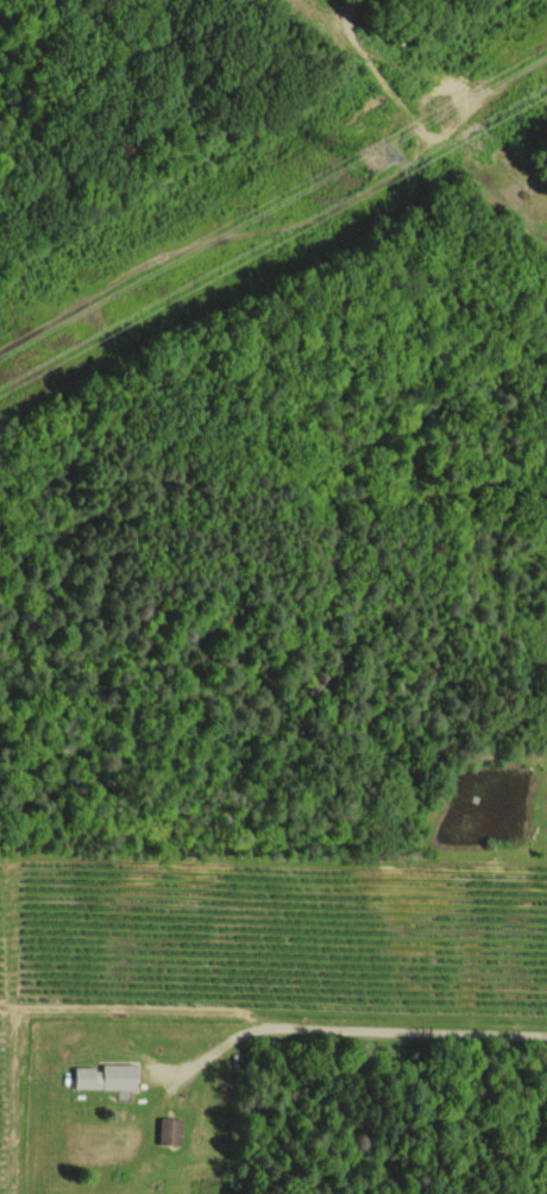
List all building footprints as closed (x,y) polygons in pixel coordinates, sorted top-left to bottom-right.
[(136,1064),(103,1064),(103,1068),(75,1068),(75,1088),(136,1088),(136,1064)] [(180,1144),(181,1118),(160,1117),(159,1143),(180,1144)]
